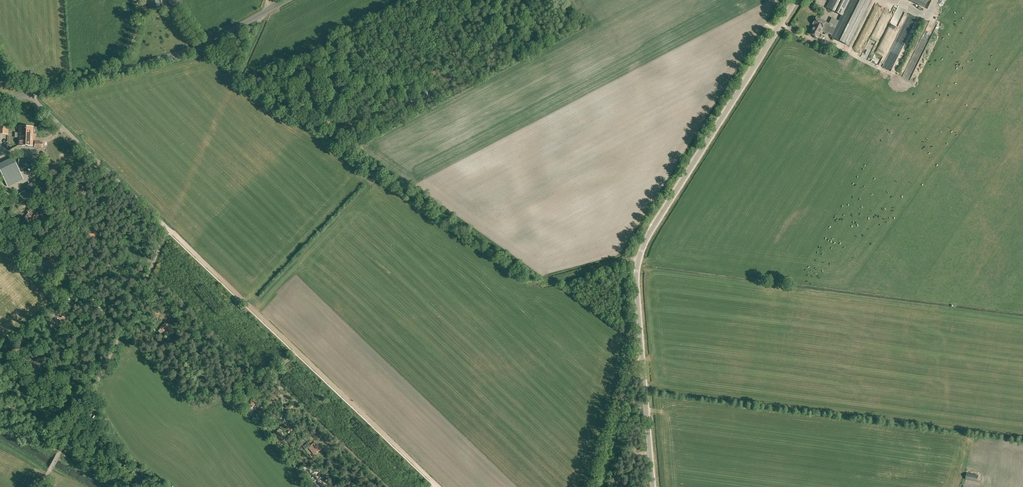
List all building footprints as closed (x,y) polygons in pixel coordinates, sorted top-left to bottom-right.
[(167,9),(166,5),(163,6),(163,4),(164,3),(163,0),(147,0),(148,4),(149,3),(151,11),(160,9),(160,11),(167,9)] [(827,8),(838,13),(844,1),(848,2),(835,28),(829,25),(830,24),(825,22),(816,17),(813,24),(814,25),(810,34),(818,37),(821,31),(823,31),(832,35),(831,37),(849,46),(871,0),(830,0),(827,8)] [(909,15),(907,22),(914,24),(916,17),(909,15)] [(18,137),(18,145),(19,145),(32,145),(32,140),(33,127),(33,126),(24,126),(19,126),(19,133),(18,137)] [(5,181),(20,174),(13,157),(10,158),(0,163),(0,170),(3,177),(5,181)] [(49,180),(36,186),(37,189),(50,183),(49,180)] [(32,209),(30,207),(27,210),(29,213),(26,216),(29,219),(32,222),(33,220),(32,220),(37,214),(32,209)] [(95,232),(88,228),(85,235),(88,237),(87,239),(90,241),(91,238),(93,239),(95,235),(94,235),(95,232)] [(55,268),(48,268),(48,275),(51,275),(51,277),(56,277),(56,271),(55,271),(55,268)] [(56,319),(49,323),(51,328),(58,324),(59,326),(61,325),(61,324),(60,322),(61,322),(61,321),(60,322),(59,319),(57,321),(56,319)] [(166,323),(161,327),(164,330),(166,328),(172,333),(174,331),(166,323)] [(33,353),(36,356),(40,353),(34,346),(31,349),(33,352),(33,353)] [(40,356),(29,366),(32,369),(37,364),(40,368),(46,362),(40,356)] [(248,393),(245,396),(247,399),(245,401),(250,408),(252,407),(253,406),(255,405),(249,398),(251,397),(248,393)] [(279,444),(282,441),(276,433),(272,436),(279,444)] [(314,443),(311,445),(311,446),(309,448),(315,455),(321,449),(316,443),(315,444),(314,443)] [(978,477),(966,475),(965,481),(977,483),(978,477)] [(313,477),(309,480),(315,486),(321,486),(316,480),(315,481),(313,477)]
